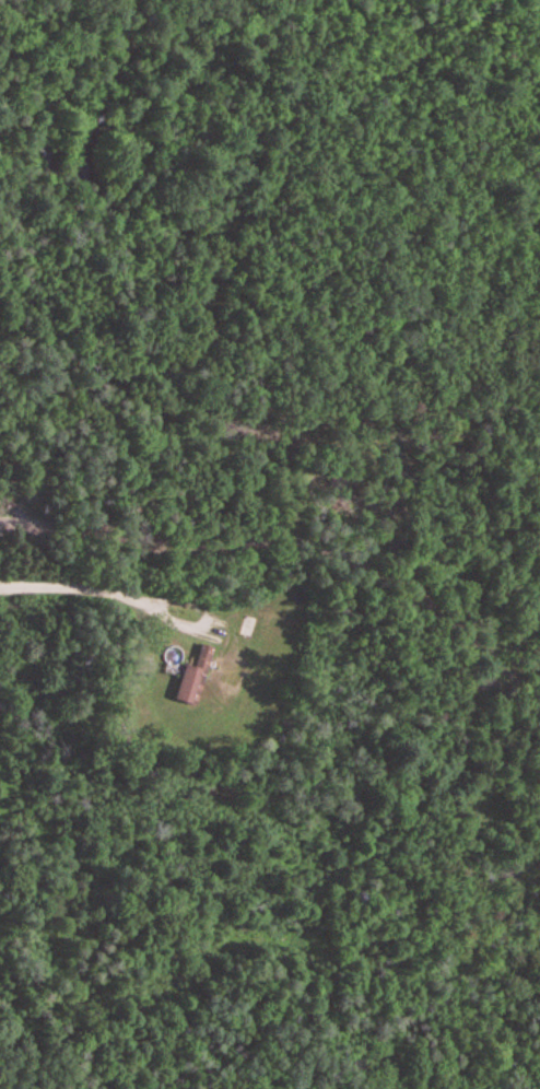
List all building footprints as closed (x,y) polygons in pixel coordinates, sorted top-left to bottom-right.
[(173,701),(198,707),(211,648),(199,645),(194,667),(181,665),(173,701)]
